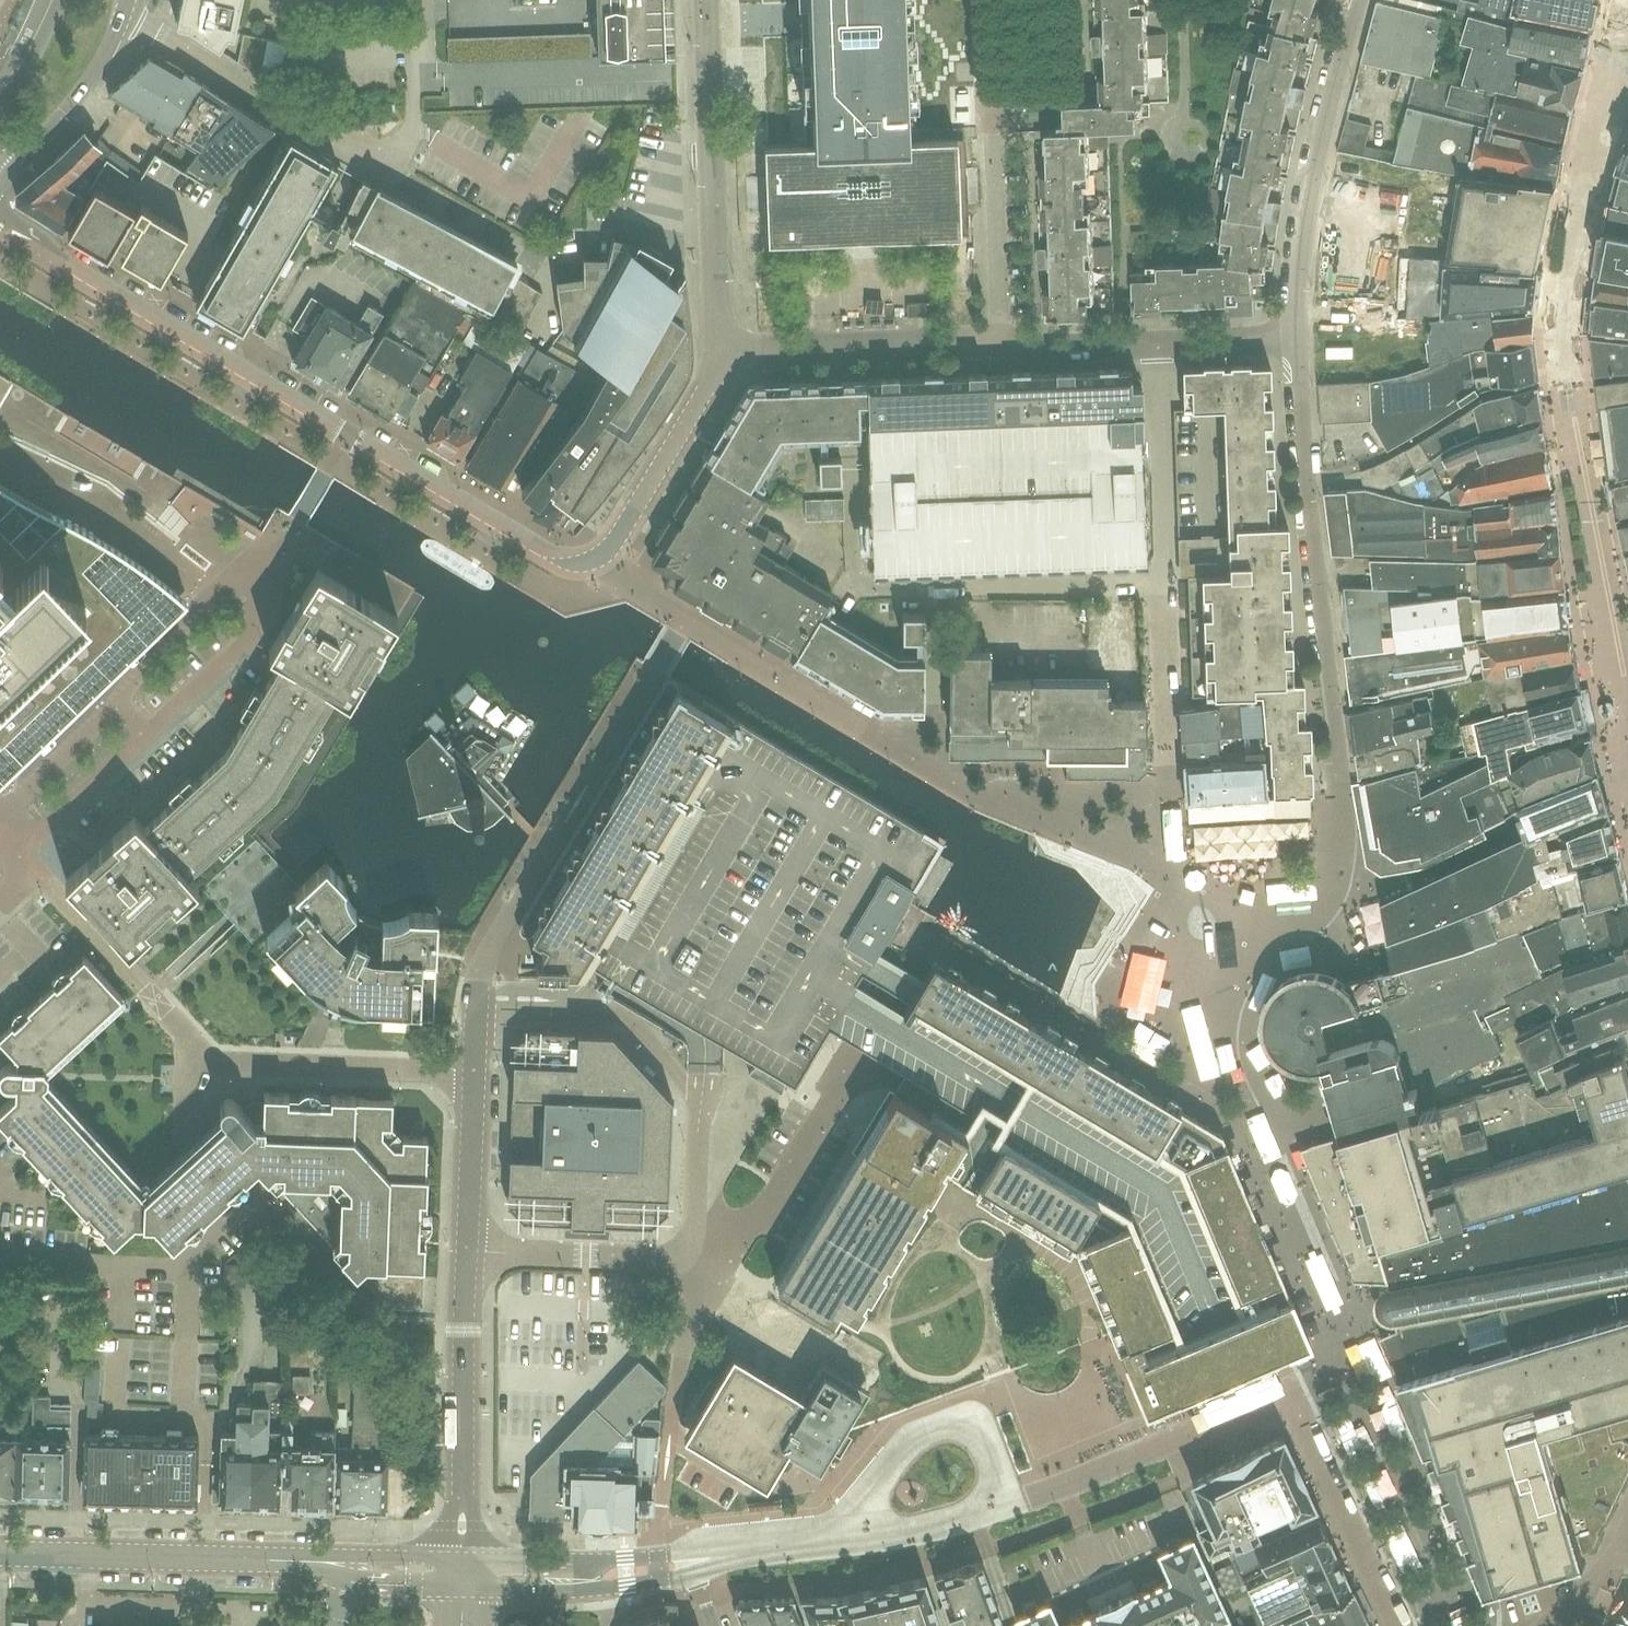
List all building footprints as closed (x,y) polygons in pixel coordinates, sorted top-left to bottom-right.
[(177,23),(189,25),(220,47),(229,34),(236,35),(243,0),(181,0),(177,23)] [(664,0),(596,0),(598,57),(666,55),(664,0)] [(765,145),(768,242),(969,234),(966,138),(916,140),(915,102),(911,0),(800,0),(805,144),(765,145)] [(1037,132),(1043,316),(1115,314),(1109,129),(1139,128),(1138,116),(1151,115),(1151,102),(1170,102),(1166,0),(1094,0),(1098,102),(1067,103),(1067,114),(1068,129),(1036,130),(1037,132)] [(1271,13),(1268,22),(1268,25),(1251,21),(1251,22),(1238,70),(1233,89),(1214,187),(1213,188),(1210,207),(1210,209),(1203,261),(1221,263),(1159,265),(1160,272),(1149,272),(1135,273),(1136,298),(1125,298),(1126,313),(1137,313),(1152,312),(1154,312),(1159,312),(1161,312),(1163,312),(1163,308),(1163,305),(1177,305),(1179,305),(1186,305),(1188,305),(1203,304),(1229,303),(1230,303),(1230,296),(1240,296),(1252,296),(1254,296),(1255,296),(1254,286),(1254,284),(1267,283),(1267,269),(1273,270),(1280,220),(1283,203),(1303,105),(1307,88),(1319,43),(1320,39),(1314,37),(1314,36),(1316,27),(1318,21),(1321,12),(1315,11),(1318,0),(1275,0),(1271,13)] [(1251,7),(1253,0),(1239,0),(1237,7),(1250,10),(1251,7)] [(1512,46),(1587,63),(1594,30),(1519,14),(1519,11),(1514,10),(1517,0),(1490,0),(1488,5),(1468,0),(1378,0),(1378,1),(1446,18),(1468,23),(1471,15),(1516,27),(1512,46)] [(1594,29),(1597,17),(1601,0),(1517,0),(1514,10),(1519,11),(1594,29)] [(1431,77),(1446,18),(1378,1),(1363,61),(1418,74),(1431,77)] [(1574,109),(1585,69),(1529,55),(1511,51),(1512,46),(1516,27),(1471,15),(1468,23),(1463,42),(1475,45),(1464,84),(1498,91),(1499,90),(1519,95),(1518,96),(1574,109)] [(278,87),(287,45),(287,43),(244,34),(239,61),(278,87)] [(109,94),(123,103),(173,132),(203,83),(179,68),(157,55),(149,57),(109,94)] [(1499,93),(1431,77),(1418,74),(1398,152),(1385,149),(1382,159),(1459,174),(1462,174),(1473,175),(1474,169),(1558,183),(1573,111),(1518,98),(1499,93)] [(173,132),(199,148),(229,100),(203,83),(173,132)] [(275,129),(276,128),(265,124),(229,100),(199,148),(185,170),(212,187),(233,168),(275,129)] [(1347,119),(1339,150),(1364,156),(1372,125),(1347,119)] [(20,190),(18,192),(18,201),(31,209),(51,221),(51,226),(57,229),(60,227),(63,229),(74,210),(84,195),(90,186),(73,176),(79,171),(92,158),(103,165),(106,159),(111,151),(100,138),(99,138),(95,141),(85,131),(64,153),(20,190)] [(196,303),(243,330),(307,218),(338,165),(291,138),(196,303)] [(1610,201),(1627,205),(1627,168),(1620,165),(1619,165),(1618,167),(1619,167),(1617,174),(1617,175),(1612,192),(1610,200),(1610,201)] [(1428,239),(1425,258),(1459,261),(1496,264),(1496,268),(1540,271),(1558,185),(1473,175),(1462,174),(1455,217),(1441,216),(1440,241),(1428,239)] [(493,307),(511,273),(515,265),(446,224),(376,187),(371,195),(359,188),(361,183),(360,182),(341,223),(332,217),(321,234),(333,240),(332,243),(345,250),(354,233),(405,260),(397,274),(414,283),(467,312),(468,312),(477,317),(485,302),(493,307)] [(161,279),(164,274),(188,233),(150,211),(151,209),(141,203),(135,214),(133,212),(135,209),(95,186),(68,232),(90,245),(95,236),(113,246),(116,242),(126,248),(121,256),(161,279)] [(1606,226),(1607,226),(1606,227),(1627,231),(1627,205),(1610,201),(1606,225),(1606,226)] [(1599,271),(1627,276),(1627,231),(1606,227),(1606,229),(1600,268),(1599,271)] [(679,390),(688,375),(689,371),(691,367),(692,363),(693,359),(693,355),(693,351),(693,342),(692,329),(690,310),(685,270),(680,278),(677,284),(665,275),(673,260),(638,240),(635,247),(612,241),(607,262),(583,262),(583,280),(557,284),(563,329),(608,364),(583,409),(522,489),(538,501),(548,489),(584,517),(597,502),(615,479),(645,440),(669,406),(679,390)] [(1397,320),(1428,316),(1460,312),(1535,307),(1539,272),(1540,271),(1496,268),(1496,264),(1459,261),(1425,258),(1404,256),(1401,310),(1398,310),(1397,320)] [(1596,296),(1627,301),(1627,276),(1599,271),(1596,296)] [(368,359),(348,393),(389,418),(390,417),(401,424),(468,312),(467,312),(414,283),(395,315),(368,359)] [(293,360),(339,388),(373,332),(384,313),(368,304),(357,323),(312,296),(293,328),(307,337),(293,360)] [(1594,314),(1627,318),(1627,301),(1596,296),(1596,297),(1594,314)] [(1429,320),(1432,359),(1432,365),(1465,354),(1465,350),(1488,346),(1499,344),(1534,337),(1535,310),(1459,316),(1429,320)] [(1592,332),(1595,333),(1627,336),(1627,318),(1594,314),(1592,332)] [(426,440),(459,460),(512,371),(525,349),(496,332),(483,354),(477,350),(461,377),(468,382),(448,416),(442,413),(426,440)] [(1591,335),(1596,373),(1627,370),(1627,338),(1595,334),(1591,335)] [(1493,385),(1495,385),(1539,378),(1534,340),(1488,348),(1493,385)] [(1320,383),(1322,423),(1372,420),(1389,450),(1434,424),(1486,390),(1496,388),(1495,385),(1493,385),(1488,348),(1488,346),(1465,350),(1465,354),(1432,365),(1375,380),(1320,383)] [(595,379),(537,348),(519,378),(467,465),(504,486),(511,476),(521,481),(518,486),(519,486),(583,403),(595,379)] [(1202,367),(1182,367),(1182,369),(1184,369),(1185,386),(1190,386),(1191,409),(1193,409),(1213,408),(1223,408),(1226,496),(1227,514),(1228,535),(1228,536),(1228,543),(1218,543),(1219,562),(1229,561),(1229,573),(1188,575),(1188,583),(1189,608),(1189,622),(1191,648),(1191,661),(1192,686),(1193,696),(1261,693),(1261,700),(1264,731),(1265,739),(1269,739),(1270,771),(1272,771),(1273,795),(1275,795),(1275,792),(1288,792),(1289,794),(1295,794),(1294,792),(1308,791),(1308,794),(1313,794),(1312,790),(1310,790),(1309,770),(1312,770),(1312,767),(1304,768),(1303,749),(1311,748),(1311,746),(1309,746),(1308,727),(1310,727),(1310,724),(1305,724),(1297,725),(1296,704),(1302,703),(1301,683),(1303,683),(1303,681),(1293,682),(1285,682),(1284,660),(1290,660),(1289,643),(1284,644),(1283,621),(1289,620),(1288,604),(1282,604),(1281,582),(1287,581),(1286,565),(1281,565),(1279,542),(1286,542),(1285,525),(1287,525),(1287,523),(1276,524),(1268,524),(1267,502),(1273,501),(1272,484),(1267,484),(1266,461),(1271,461),(1271,445),(1265,445),(1264,422),(1270,422),(1269,405),(1264,406),(1263,383),(1268,383),(1267,366),(1270,366),(1270,364),(1250,365),(1250,362),(1248,362),(1248,365),(1231,365),(1231,363),(1228,363),(1228,366),(1224,366),(1224,363),(1220,363),(1221,366),(1204,366),(1204,364),(1202,364),(1202,367)] [(868,453),(867,453),(871,558),(872,558),(872,573),(887,573),(887,574),(898,573),(898,574),(905,574),(905,573),(919,572),(919,574),(927,573),(926,572),(941,571),(942,573),(949,572),(949,571),(963,570),(963,572),(970,572),(970,570),(985,569),(985,571),(992,571),(992,569),(1006,569),(1007,570),(1015,570),(1015,568),(1028,568),(1029,569),(1037,569),(1037,568),(1051,567),(1051,569),(1058,568),(1058,567),(1072,566),(1072,568),(1080,568),(1080,566),(1094,566),(1094,567),(1101,567),(1101,565),(1116,565),(1116,566),(1123,566),(1124,565),(1134,565),(1134,563),(1147,563),(1147,550),(1148,550),(1147,496),(1145,434),(1143,434),(1142,395),(1142,385),(1143,385),(1142,381),(1138,377),(1134,377),(1131,377),(1131,371),(1131,369),(1129,369),(1120,369),(1117,369),(1117,366),(1099,367),(1099,370),(1096,370),(1087,370),(1085,370),(1076,371),(1073,371),(1073,368),(1055,369),(1055,371),(1052,371),(1043,372),(1042,372),(1033,372),(1030,372),(1030,369),(1011,370),(1011,373),(1008,373),(999,373),(998,373),(988,374),(986,374),(986,371),(968,372),(968,375),(956,375),(954,375),(945,375),(942,375),(942,373),(924,373),(924,376),(921,376),(912,377),(911,377),(902,377),(899,377),(899,374),(880,375),(880,378),(877,378),(869,378),(867,378),(867,381),(867,387),(868,402),(868,406),(868,423),(867,423),(868,453)] [(1598,379),(1601,403),(1627,399),(1627,376),(1598,379)] [(704,459),(702,461),(768,500),(770,498),(769,498),(761,493),(755,489),(750,486),(780,435),(834,434),(839,433),(852,433),(857,433),(859,433),(860,433),(859,402),(868,402),(867,387),(867,381),(867,378),(855,379),(850,379),(838,379),(830,380),(773,382),(749,382),(704,459)] [(1544,418),(1540,386),(1490,398),(1485,400),(1422,441),(1433,458),(1455,444),(1477,435),(1483,433),(1487,432),(1544,418)] [(1601,403),(1610,474),(1611,478),(1627,473),(1627,399),(1601,403)] [(1437,496),(1485,459),(1547,444),(1544,418),(1487,432),(1483,433),(1477,435),(1455,444),(1433,458),(1434,460),(1393,483),(1400,491),(1416,496),(1437,496)] [(1433,458),(1422,441),(1390,459),(1375,466),(1361,471),(1365,483),(1385,487),(1393,483),(1434,460),(1433,458)] [(1485,461),(1459,484),(1461,500),(1555,483),(1548,446),(1485,461)] [(819,480),(841,479),(840,455),(839,455),(839,452),(831,448),(819,448),(819,455),(818,455),(819,480)] [(662,544),(651,562),(670,573),(664,582),(664,583),(666,584),(668,581),(675,585),(673,588),(675,589),(676,589),(694,600),(693,600),(695,601),(695,602),(697,598),(704,602),(702,606),(704,607),(705,606),(723,617),(723,618),(725,619),(727,616),(734,620),(732,623),(734,624),(752,635),(754,637),(756,633),(763,638),(761,641),(763,642),(781,653),(783,654),(790,658),(792,659),(880,712),(924,712),(924,711),(924,704),(925,659),(892,659),(892,657),(820,613),(823,609),(833,592),(832,591),(784,563),(774,557),(784,540),(787,536),(757,518),(768,500),(702,461),(701,462),(692,478),(691,479),(690,481),(694,483),(689,490),(686,488),(685,490),(675,508),(674,508),(673,510),(676,512),(672,519),(669,517),(667,519),(668,519),(657,538),(656,537),(655,539),(662,544)] [(1611,478),(1611,479),(1611,480),(1615,496),(1616,498),(1627,495),(1627,473),(1611,478)] [(68,519),(63,517),(58,514),(53,512),(45,520),(40,517),(32,513),(25,510),(18,505),(11,501),(6,499),(4,497),(5,492),(3,488),(0,486),(0,782),(188,601),(175,590),(163,580),(150,569),(145,566),(140,562),(135,559),(121,550),(108,541),(94,533),(68,519)] [(1416,502),(1385,494),(1368,489),(1327,491),(1334,553),(1427,555),(1425,504),(1416,502)] [(1512,524),(1561,518),(1557,496),(1555,489),(1554,489),(1554,490),(1514,499),(1514,504),(1479,509),(1480,520),(1486,520),(1488,522),(1488,524),(1512,524)] [(1616,498),(1620,517),(1621,518),(1627,516),(1627,495),(1616,498)] [(843,498),(842,498),(805,500),(806,520),(844,519),(843,498)] [(1425,504),(1427,555),(1427,559),(1478,561),(1563,553),(1561,518),(1512,524),(1488,524),(1488,522),(1486,520),(1480,520),(1479,509),(1514,504),(1514,499),(1470,509),(1425,504)] [(1459,591),(1472,593),(1472,594),(1479,594),(1488,595),(1567,586),(1563,553),(1478,561),(1427,559),(1372,558),(1375,587),(1424,588),(1459,591)] [(270,650),(280,656),(282,658),(226,752),(145,826),(136,815),(113,836),(119,842),(94,865),(88,859),(66,879),(130,947),(199,885),(189,873),(276,793),(303,749),(337,691),(350,698),(398,617),(318,569),(270,650)] [(1571,625),(1567,587),(1484,597),(1472,598),(1472,594),(1472,593),(1459,591),(1424,588),(1375,587),(1346,587),(1354,654),(1400,648),(1459,642),(1480,638),(1491,637),(1571,625)] [(925,645),(925,638),(924,613),(902,613),(902,639),(913,645),(925,645)] [(1353,704),(1400,694),(1433,686),(1487,675),(1487,677),(1488,676),(1577,659),(1572,627),(1481,640),(1480,638),(1459,642),(1400,648),(1354,654),(1346,655),(1352,704),(1353,704)] [(1146,699),(1143,699),(1108,699),(1108,679),(991,678),(991,651),(951,651),(950,743),(960,748),(959,749),(959,751),(959,752),(960,753),(961,754),(962,755),(963,756),(964,756),(966,756),(967,756),(968,755),(969,754),(970,753),(980,758),(1066,759),(1066,779),(1134,779),(1145,768),(1146,699)] [(1429,695),(1414,698),(1416,712),(1433,708),(1438,727),(1495,712),(1582,688),(1577,659),(1488,676),(1487,677),(1487,675),(1433,686),(1435,695),(1429,696),(1429,695)] [(1477,719),(1461,723),(1469,755),(1478,753),(1483,752),(1489,750),(1510,745),(1511,753),(1572,735),(1591,730),(1589,724),(1583,693),(1583,690),(1531,704),(1531,705),(1477,719)] [(546,914),(536,932),(547,939),(544,944),(542,950),(542,957),(537,956),(536,968),(551,968),(574,968),(576,968),(581,960),(685,793),(704,804),(613,958),(614,959),(626,966),(724,1024),(723,1043),(725,1044),(757,1063),(749,1072),(750,1072),(750,1073),(758,1064),(784,1080),(780,1091),(781,1091),(782,1091),(785,1081),(795,1086),(796,1086),(821,1043),(829,1030),(830,1029),(830,1028),(857,984),(863,973),(877,950),(883,941),(890,945),(904,921),(898,918),(905,906),(907,904),(910,896),(939,848),(938,848),(941,844),(924,832),(705,700),(704,700),(701,705),(700,705),(679,692),(666,715),(637,763),(635,762),(544,913),(546,914)] [(1354,711),(1353,711),(1358,750),(1419,734),(1430,731),(1438,729),(1438,727),(1433,708),(1416,712),(1414,698),(1354,711)] [(1241,700),(1180,708),(1186,796),(1186,800),(1266,794),(1262,750),(1244,750),(1244,758),(1230,759),(1229,752),(1217,753),(1216,741),(1227,741),(1227,734),(1243,733),(1241,700)] [(431,733),(407,756),(418,816),(426,815),(446,810),(449,809),(456,821),(468,829),(482,829),(493,823),(505,812),(506,813),(510,818),(511,817),(512,816),(503,806),(508,801),(509,801),(508,800),(491,781),(515,742),(471,715),(448,736),(451,740),(445,745),(442,742),(436,735),(434,733),(431,730),(430,732),(431,733)] [(1419,734),(1358,750),(1361,777),(1423,761),(1436,757),(1430,731),(1419,734)] [(1514,769),(1510,772),(1510,773),(1522,805),(1526,804),(1525,800),(1545,790),(1599,771),(1593,737),(1538,753),(1514,769)] [(1438,762),(1362,782),(1373,845),(1404,866),(1426,862),(1425,856),(1428,855),(1485,828),(1480,814),(1472,816),(1464,793),(1496,778),(1514,769),(1511,753),(1510,745),(1489,750),(1483,752),(1478,753),(1469,755),(1459,758),(1439,763),(1438,762)] [(1496,778),(1464,793),(1472,816),(1480,814),(1485,828),(1506,818),(1519,810),(1518,807),(1522,805),(1510,773),(1510,772),(1514,769),(1496,778)] [(1522,805),(1518,807),(1519,810),(1526,827),(1530,838),(1531,842),(1561,830),(1609,811),(1608,809),(1609,809),(1608,805),(1606,799),(1602,782),(1599,774),(1526,804),(1522,805)] [(1561,830),(1531,842),(1542,875),(1579,865),(1620,853),(1620,852),(1610,810),(1609,811),(1561,830)] [(1385,904),(1383,905),(1388,932),(1389,938),(1480,905),(1526,884),(1525,882),(1532,879),(1542,875),(1531,842),(1530,838),(1528,839),(1528,838),(1526,839),(1526,840),(1518,844),(1505,850),(1504,849),(1502,850),(1502,851),(1481,861),(1481,860),(1478,861),(1479,862),(1457,872),(1457,871),(1454,872),(1455,873),(1433,883),(1433,882),(1431,883),(1431,884),(1409,894),(1409,893),(1407,894),(1407,895),(1386,905),(1385,904)] [(256,840),(203,889),(209,896),(214,901),(226,913),(235,924),(240,929),(256,946),(266,938),(306,980),(307,979),(314,985),(325,992),(327,993),(340,999),(363,1006),(363,1007),(421,1009),(424,957),(437,957),(438,936),(438,933),(438,914),(410,913),(409,915),(399,920),(387,922),(375,920),(364,915),(355,907),(349,897),(346,885),(347,884),(327,863),(311,878),(301,887),(256,839),(256,840)] [(1389,938),(1389,940),(1394,967),(1473,944),(1524,927),(1557,916),(1590,907),(1627,897),(1627,884),(1621,855),(1620,853),(1579,865),(1542,875),(1532,879),(1525,882),(1526,884),(1480,905),(1389,938)] [(1570,959),(1627,941),(1627,899),(1589,910),(1589,911),(1559,920),(1526,933),(1541,965),(1546,968),(1570,959)] [(1496,1031),(1488,1015),(1511,1004),(1507,996),(1560,969),(1573,966),(1570,959),(1546,968),(1541,965),(1526,933),(1524,927),(1473,944),(1394,967),(1379,971),(1352,979),(1347,981),(1345,979),(1342,977),(1337,974),(1334,973),(1331,972),(1328,971),(1325,970),(1322,970),(1316,969),(1312,969),(1309,969),(1306,970),(1303,971),(1297,973),(1293,974),(1291,975),(1288,977),(1280,983),(1278,986),(1276,988),(1274,991),(1271,996),(1269,1000),(1268,1004),(1267,1008),(1266,1012),(1266,1018),(1266,1022),(1266,1025),(1266,1028),(1268,1034),(1269,1038),(1271,1042),(1273,1045),(1276,1049),(1278,1051),(1280,1054),(1283,1057),(1287,1059),(1290,1061),(1293,1063),(1296,1065),(1300,1066),(1304,1067),(1308,1068),(1311,1068),(1316,1068),(1320,1068),(1324,1067),(1328,1066),(1330,1074),(1328,1074),(1345,1134),(1299,1147),(1355,1280),(1388,1282),(1391,1291),(1627,1247),(1627,1170),(1471,1216),(1440,1106),(1419,1112),(1414,1093),(1424,1090),(1503,1051),(1496,1031)] [(1497,1031),(1520,1020),(1521,1023),(1529,1023),(1557,1010),(1559,1013),(1575,1006),(1581,1000),(1625,985),(1626,987),(1627,986),(1627,941),(1570,959),(1573,966),(1560,969),(1507,996),(1511,1004),(1488,1015),(1496,1031),(1497,1031)] [(0,1108),(0,1118),(114,1241),(135,1222),(154,1223),(174,1244),(218,1203),(223,1198),(253,1170),(259,1165),(277,1185),(333,1245),(357,1272),(367,1263),(425,1265),(428,1173),(427,1173),(428,1136),(403,1135),(392,1123),(393,1098),(356,1097),(356,1095),(265,1092),(264,1092),(264,1106),(254,1106),(247,1112),(237,1101),(232,1099),(227,1099),(223,1101),(221,1108),(223,1114),(227,1119),(215,1129),(185,1157),(180,1162),(146,1194),(44,1084),(49,1079),(49,1072),(45,1068),(122,996),(85,955),(0,1034),(0,1038),(17,1056),(17,1065),(10,1064),(4,1066),(0,1071),(0,1076),(0,1077),(3,1082),(9,1084),(16,1085),(16,1093),(0,1108)] [(1105,1063),(1094,1056),(1071,1043),(1060,1036),(1054,1033),(1043,1026),(990,994),(979,988),(956,974),(944,967),(934,961),(923,978),(910,1001),(903,1012),(881,1050),(983,1111),(969,1136),(968,1135),(944,1174),(1081,1256),(1116,1339),(1124,1360),(1145,1411),(1150,1409),(1162,1404),(1189,1393),(1201,1388),(1218,1380),(1231,1375),(1257,1364),(1269,1359),(1293,1349),(1305,1344),(1310,1342),(1291,1297),(1278,1267),(1273,1255),(1263,1231),(1258,1219),(1250,1202),(1245,1190),(1234,1162),(1229,1150),(1222,1133),(1172,1103),(1160,1097),(1138,1083),(1127,1076),(1105,1063)] [(1542,1064),(1560,1054),(1619,1031),(1619,1029),(1627,1026),(1627,986),(1626,987),(1625,985),(1581,1000),(1575,1006),(1581,1025),(1562,1033),(1555,1015),(1519,1034),(1535,1067),(1542,1064)] [(612,1032),(531,1028),(515,1043),(508,1204),(523,1220),(565,1222),(566,1217),(579,1218),(579,1219),(579,1221),(580,1223),(581,1224),(582,1225),(583,1226),(585,1227),(587,1227),(588,1227),(590,1227),(592,1227),(593,1226),(595,1225),(596,1223),(596,1222),(597,1220),(597,1218),(610,1219),(610,1224),(638,1225),(652,1226),(668,1211),(673,1098),(612,1032)] [(1477,1095),(1440,1106),(1471,1216),(1627,1170),(1627,1052),(1627,1050),(1627,1051),(1620,1033),(1543,1067),(1542,1064),(1535,1067),(1536,1068),(1528,1071),(1528,1070),(1491,1081),(1494,1090),(1477,1095)] [(894,1091),(857,1153),(776,1285),(833,1320),(840,1309),(857,1319),(944,1174),(967,1137),(894,1091)] [(375,1272),(365,1281),(390,1307),(423,1308),(424,1274),(375,1272)] [(1399,1381),(1488,1591),(1587,1562),(1584,1555),(1594,1552),(1599,1540),(1627,1480),(1627,1440),(1620,1437),(1615,1438),(1608,1415),(1627,1409),(1627,1276),(1396,1319),(1399,1329),(1380,1336),(1399,1381)] [(386,1508),(390,1375),(356,1340),(353,1443),(358,1444),(358,1447),(362,1447),(360,1507),(386,1508)] [(717,1380),(723,1384),(706,1411),(701,1407),(684,1435),(766,1484),(783,1457),(786,1450),(820,1471),(833,1450),(827,1446),(839,1426),(845,1430),(870,1389),(821,1360),(801,1393),(734,1353),(717,1380)] [(639,1360),(533,1473),(532,1489),(531,1513),(572,1515),(573,1499),(600,1471),(662,1407),(665,1384),(639,1360)] [(253,1404),(251,1502),(281,1503),(282,1483),(282,1447),(282,1432),(269,1432),(271,1380),(255,1380),(254,1404),(253,1404)] [(32,1423),(20,1423),(16,1493),(69,1494),(70,1442),(71,1442),(71,1439),(70,1439),(70,1424),(71,1404),(51,1404),(51,1396),(33,1396),(32,1423)] [(220,1501),(251,1502),(253,1404),(238,1403),(236,1432),(222,1432),(221,1473),(213,1473),(213,1497),(220,1497),(220,1501)] [(335,1426),(336,1426),(346,1426),(347,1409),(336,1408),(335,1426)] [(311,1430),(310,1446),(292,1445),(293,1419),(283,1418),(282,1432),(282,1447),(282,1483),(291,1483),(290,1505),(334,1506),(335,1485),(336,1446),(335,1446),(335,1431),(311,1430)] [(16,1493),(20,1423),(0,1423),(0,1493),(16,1493)] [(199,1437),(86,1434),(83,1499),(197,1502),(199,1437)] [(1289,1516),(1314,1504),(1282,1437),(1260,1447),(1214,1469),(1215,1470),(1192,1481),(1212,1523),(1199,1529),(1210,1554),(1256,1532),(1289,1516)] [(642,1472),(600,1471),(573,1499),(572,1515),(572,1517),(580,1525),(615,1526),(615,1524),(637,1524),(638,1504),(651,1505),(652,1491),(658,1441),(644,1440),(642,1472)] [(334,1506),(360,1507),(362,1447),(358,1447),(358,1444),(353,1443),(352,1447),(336,1446),(335,1485),(334,1506)] [(700,1470),(701,1480),(720,1479),(720,1468),(700,1470)] [(1253,1542),(1260,1559),(1240,1569),(1244,1579),(1265,1625),(1273,1625),(1312,1608),(1352,1589),(1330,1539),(1318,1512),(1253,1542)] [(1214,1620),(1227,1614),(1216,1590),(1192,1537),(1159,1551),(1171,1578),(1066,1625),(1218,1625),(1214,1620)] [(953,1625),(1004,1625),(981,1563),(980,1561),(953,1569),(953,1570),(934,1575),(935,1578),(945,1603),(941,1609),(946,1623),(951,1621),(953,1625)] [(802,1599),(811,1625),(940,1625),(924,1578),(839,1598),(802,1599)] [(1368,1622),(1352,1589),(1312,1608),(1273,1625),(1359,1625),(1368,1622)] [(794,1598),(767,1599),(778,1625),(804,1625),(794,1598)] [(767,1599),(740,1600),(736,1605),(743,1623),(744,1625),(778,1625),(767,1599)] [(644,1625),(677,1625),(678,1602),(667,1602),(666,1618),(659,1618),(650,1621),(643,1625),(644,1625)] [(1049,1603),(1017,1617),(1020,1624),(1021,1625),(1059,1625),(1049,1603)]
